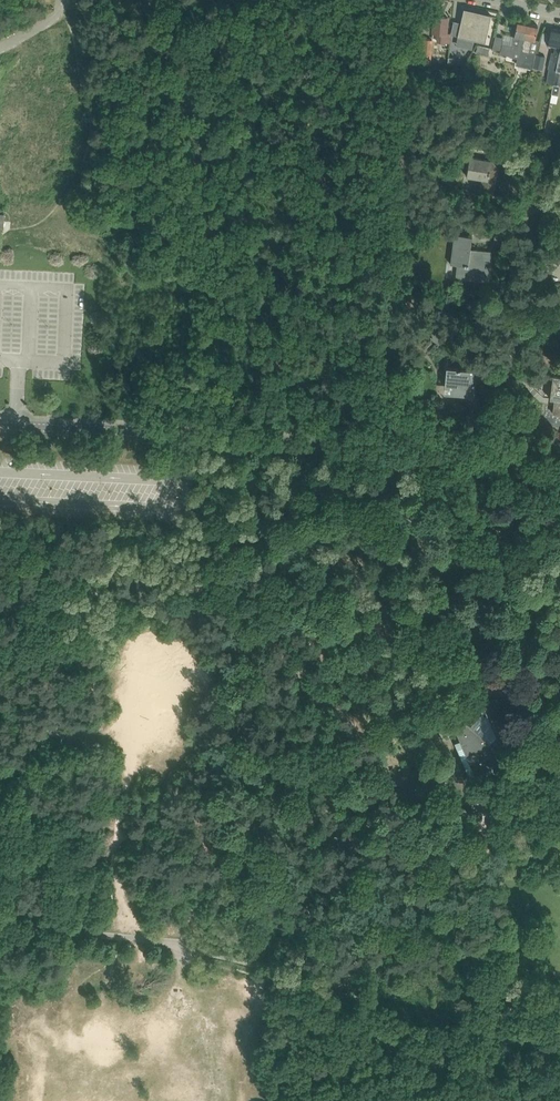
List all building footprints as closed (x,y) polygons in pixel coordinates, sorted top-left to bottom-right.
[(464,8),(458,36),(486,42),(492,14),(464,8)] [(434,15),(433,26),(433,32),(438,32),(438,40),(445,40),(445,32),(447,32),(448,17),(434,15)] [(517,58),(517,59),(519,59),(528,22),(518,20),(515,31),(512,46),(502,43),(504,37),(496,36),(493,48),(501,50),(500,54),(509,56),(517,58)] [(538,25),(528,22),(519,59),(517,59),(515,64),(531,68),(535,54),(537,51),(540,41),(535,40),(538,25)] [(552,84),(556,70),(558,61),(559,51),(559,30),(551,28),(549,39),(548,44),(557,47),(555,52),(552,52),(550,59),(548,67),(549,67),(546,83),(552,84)] [(420,63),(430,64),(432,39),(422,38),(420,63)] [(490,47),(481,45),(480,53),(488,55),(490,47)] [(556,70),(552,84),(550,94),(551,94),(558,96),(559,87),(559,51),(558,61),(556,70)] [(535,54),(533,67),(543,68),(545,56),(535,54)] [(467,175),(481,177),(480,191),(486,192),(493,193),(497,167),(491,166),(492,159),(491,159),(492,151),(481,150),(468,147),(467,156),(469,156),(467,175)] [(9,227),(9,224),(10,196),(6,196),(5,213),(3,213),(2,221),(0,221),(0,226),(9,227)] [(456,277),(472,279),(483,280),(486,259),(490,260),(492,251),(471,248),(472,236),(454,233),(450,263),(458,264),(456,277)] [(460,369),(457,368),(446,367),(444,382),(446,382),(446,381),(451,381),(450,392),(474,394),(474,395),(475,395),(474,384),(475,384),(475,382),(471,382),(472,371),(460,370),(460,369)] [(553,375),(550,398),(555,399),(553,413),(559,414),(559,376),(553,375)] [(466,783),(472,781),(488,774),(495,771),(495,770),(493,771),(491,767),(496,765),(498,764),(499,762),(500,761),(501,759),(501,757),(500,755),(500,753),(498,751),(490,743),(497,736),(511,730),(508,723),(497,696),(478,704),(479,704),(483,712),(484,716),(479,721),(473,727),(471,725),(471,724),(468,723),(465,722),(463,723),(460,724),(459,726),(457,728),(457,731),(458,734),(460,740),(463,746),(458,748),(456,741),(455,739),(454,739),(459,751),(470,776),(464,778),(459,766),(458,764),(457,761),(442,777),(461,796),(470,792),(468,788),(467,785),(466,783)] [(559,885),(559,872),(551,873),(553,886),(559,885)]
